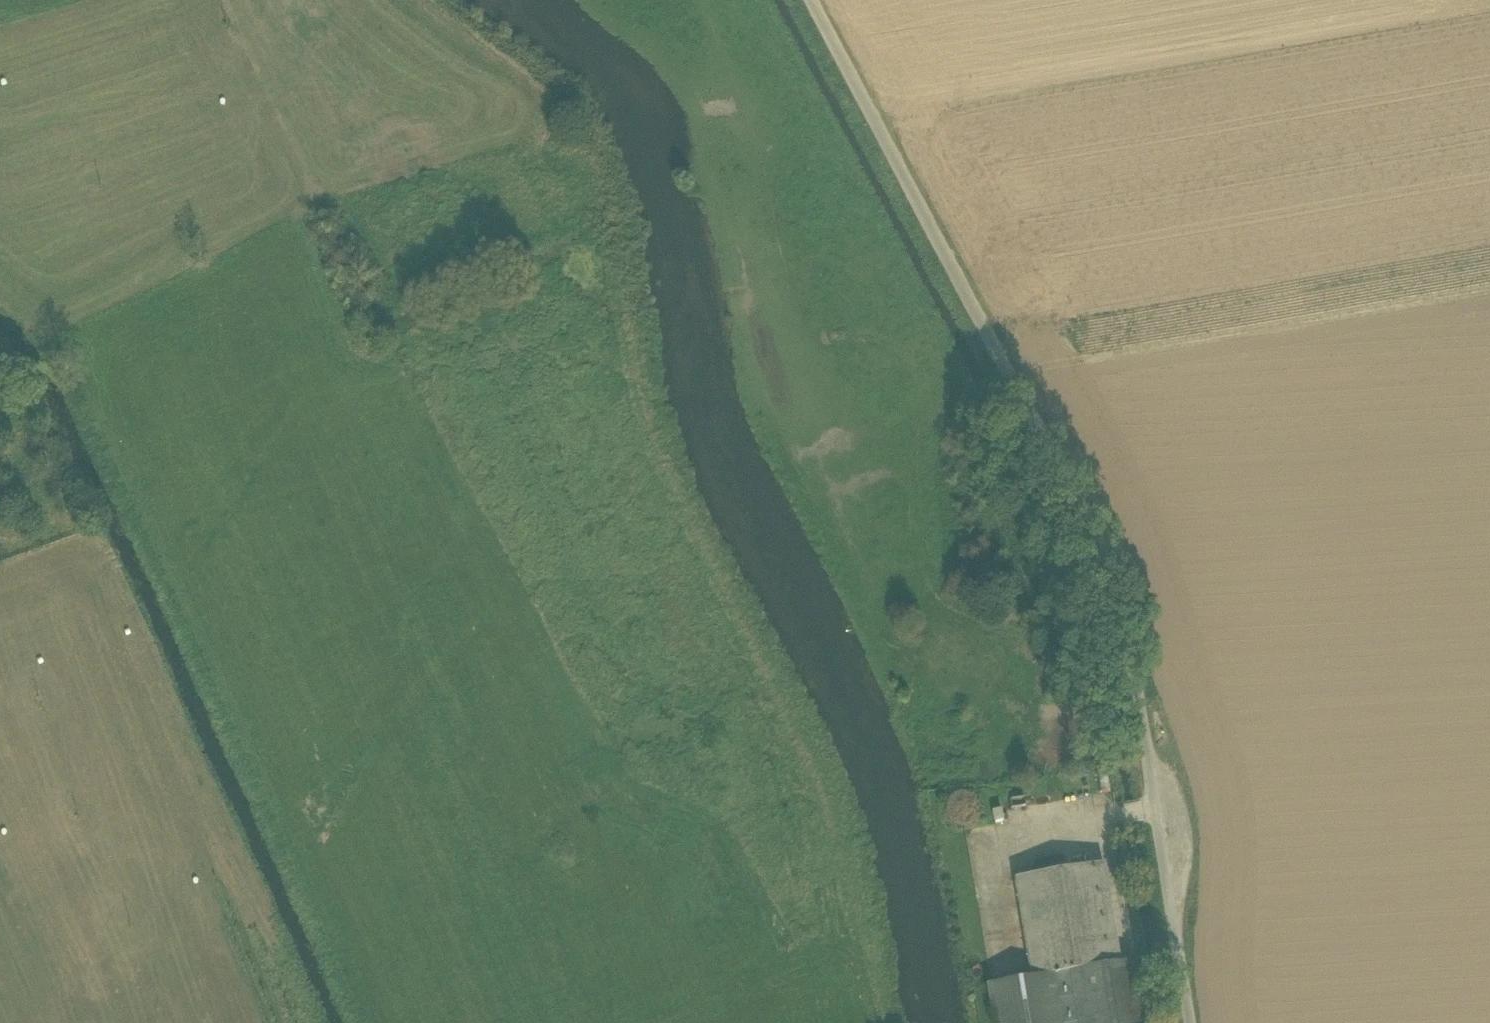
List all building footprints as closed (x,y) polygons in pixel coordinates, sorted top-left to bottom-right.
[(1020,976),(1021,984),(1116,968),(1098,868),(1010,883),(1025,975),(1020,976)] [(1131,965),(1116,968),(1021,984),(982,991),(988,1022),(1141,1022),(1131,965)]
